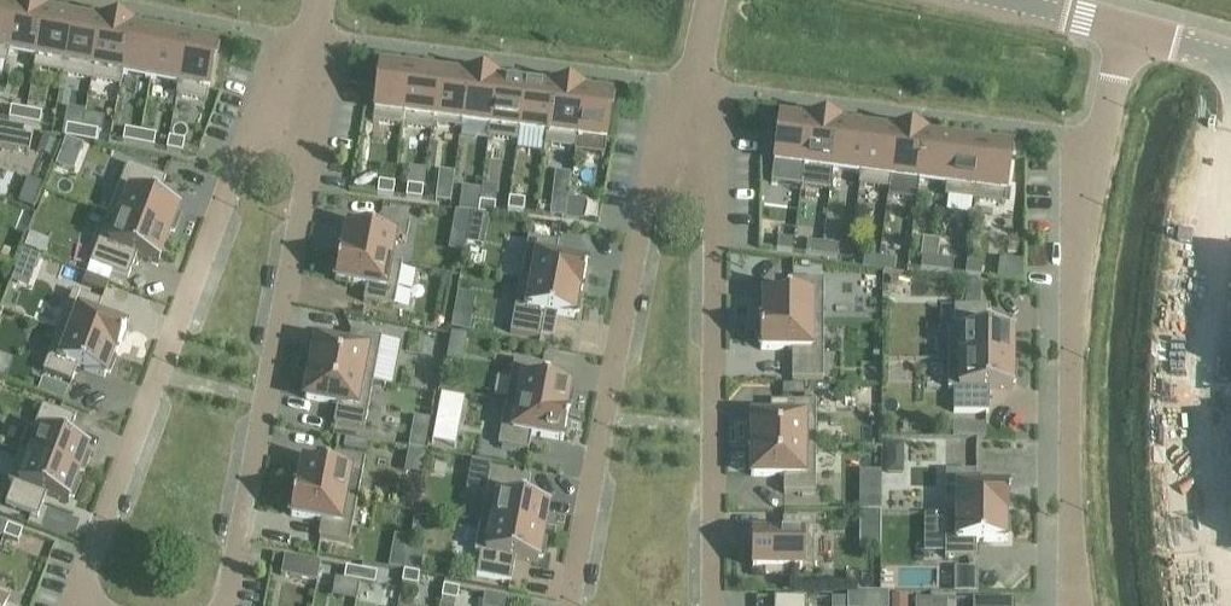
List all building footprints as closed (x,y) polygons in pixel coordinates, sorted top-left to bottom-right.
[(7,64),(9,53),(8,53),(17,9),(16,8),(0,5),(0,63),(7,64)] [(17,9),(8,53),(9,53),(36,57),(37,58),(45,14),(46,14),(47,11),(46,11),(16,6),(16,8),(17,9)] [(36,57),(34,69),(63,74),(74,19),(46,14),(45,14),(37,58),(36,57)] [(74,19),(63,74),(92,80),(102,25),(101,25),(74,19)] [(102,25),(92,80),(121,85),(124,74),(122,74),(131,30),(132,30),(132,27),(102,22),(101,25),(102,25)] [(131,30),(122,74),(124,74),(151,79),(159,35),(132,30),(131,30)] [(159,35),(151,79),(178,84),(179,85),(187,41),(159,35)] [(178,84),(176,96),(207,101),(217,46),(187,41),(179,85),(178,84)] [(400,70),(380,67),(373,123),(402,127),(409,71),(406,71),(400,70)] [(402,127),(430,130),(438,75),(409,71),(402,127)] [(466,79),(438,75),(430,130),(436,131),(437,125),(461,128),(462,123),(468,76),(467,76),(466,79)] [(468,76),(462,123),(489,126),(487,138),(490,138),(497,83),(497,80),(495,79),(493,79),(468,76)] [(525,86),(497,83),(490,138),(518,142),(520,130),(525,86)] [(528,87),(525,86),(520,130),(547,134),(552,90),(535,87),(528,87)] [(584,91),(553,87),(552,90),(547,134),(545,145),(576,149),(578,138),(583,94),(584,91)] [(583,94),(578,138),(606,141),(612,97),(583,94)] [(26,112),(10,109),(8,121),(24,123),(26,112)] [(41,115),(26,112),(24,123),(39,126),(41,115)] [(808,123),(780,119),(774,163),(804,167),(810,120),(809,120),(808,123)] [(838,124),(810,120),(804,167),(832,171),(838,124)] [(840,124),(838,124),(832,171),(860,174),(859,186),(860,186),(867,130),(839,127),(840,124)] [(29,153),(33,132),(0,126),(0,148),(29,153)] [(81,130),(66,127),(64,140),(79,142),(81,130)] [(96,132),(81,130),(79,142),(94,145),(96,132)] [(140,133),(125,130),(122,142),(137,145),(140,133)] [(895,134),(867,130),(860,186),(888,190),(896,131),(895,131),(895,134)] [(925,135),(896,131),(888,190),(889,190),(891,178),(919,182),(925,135)] [(155,136),(140,133),(137,145),(152,148),(155,136)] [(926,135),(925,135),(919,182),(946,185),(945,197),(946,197),(953,142),(925,138),(926,135)] [(184,142),(169,139),(167,151),(182,154),(184,142)] [(982,145),(953,142),(946,197),(975,201),(982,145)] [(1012,149),(982,145),(975,201),(1004,205),(1012,149)] [(128,164),(109,214),(169,236),(171,231),(175,233),(181,216),(177,215),(178,210),(179,211),(180,209),(158,201),(166,179),(128,164)] [(571,197),(574,172),(559,170),(553,213),(599,219),(601,201),(571,197)] [(395,184),(379,182),(378,194),(393,196),(395,184)] [(423,187),(408,185),(406,198),(422,199),(423,187)] [(525,201),(509,198),(508,211),(523,213),(525,201)] [(496,204),(480,202),(478,214),(494,216),(496,204)] [(109,214),(91,263),(113,272),(129,278),(137,256),(159,264),(160,263),(159,262),(169,236),(109,214)] [(347,234),(343,233),(340,248),(344,249),(343,254),(391,262),(395,238),(407,240),(410,224),(379,218),(376,233),(358,230),(351,228),(348,228),(347,234)] [(559,244),(528,238),(525,258),(520,280),(531,282),(582,292),(586,272),(587,269),(587,265),(556,259),(559,244)] [(794,240),(778,238),(777,250),(793,252),(794,240)] [(823,243),(808,242),(806,254),(822,256),(823,243)] [(839,245),(823,243),(822,256),(837,258),(839,245)] [(24,250),(20,261),(37,268),(41,257),(24,250)] [(391,262),(343,254),(340,253),(340,255),(335,279),(335,281),(366,287),(366,290),(363,302),(394,307),(397,290),(402,264),(391,262)] [(880,258),(864,256),(862,268),(878,270),(880,258)] [(938,259),(922,257),(921,269),(936,271),(938,259)] [(1027,280),(1028,259),(998,257),(997,279),(1027,280)] [(895,260),(880,258),(878,270),(894,272),(895,260)] [(954,261),(938,259),(936,271),(952,273),(954,261)] [(983,264),(967,262),(965,274),(981,276),(983,264)] [(531,282),(520,280),(516,302),(515,310),(510,333),(541,339),(546,313),(571,317),(574,318),(575,315),(575,312),(579,313),(582,298),(578,297),(579,292),(582,293),(582,292),(531,282)] [(792,296),(764,296),(763,302),(760,302),(760,317),(763,317),(763,322),(760,322),(760,323),(823,323),(823,280),(793,280),(792,296)] [(455,325),(472,329),(480,294),(463,290),(455,325)] [(74,291),(59,332),(114,353),(117,354),(127,328),(97,317),(102,302),(74,291)] [(989,307),(955,307),(954,331),(949,331),(948,360),(1012,360),(1012,333),(1013,333),(1013,331),(989,331),(989,307)] [(823,323),(760,323),(760,350),(792,350),(792,379),(823,379),(823,323)] [(339,346),(315,342),(315,343),(316,343),(311,371),(373,382),(382,338),(342,331),(339,346)] [(59,332),(43,372),(72,382),(78,368),(105,378),(107,372),(110,374),(116,359),(112,358),(114,353),(59,332)] [(1012,360),(948,360),(948,389),(954,389),(954,413),(989,413),(989,389),(1013,390),(1013,388),(1011,388),(1012,383),(1016,383),(1016,366),(1012,366),(1012,360)] [(545,367),(515,361),(511,378),(510,387),(507,403),(568,415),(569,414),(566,413),(567,409),(570,409),(573,394),(569,393),(571,387),(568,387),(565,386),(542,382),(545,367)] [(373,382),(311,371),(310,376),(308,375),(306,375),(303,392),(307,393),(306,398),(305,397),(305,399),(328,403),(325,419),(365,426),(373,382)] [(43,378),(38,391),(64,401),(69,388),(43,378)] [(464,400),(441,396),(437,424),(459,428),(464,400)] [(568,415),(507,403),(503,423),(502,428),(499,445),(529,451),(532,435),(563,441),(564,440),(564,438),(568,416),(568,415)] [(748,425),(748,442),(752,442),(752,448),(816,448),(816,425),(816,415),(816,403),(775,403),(775,419),(751,418),(751,420),(753,420),(752,425),(748,425)] [(29,426),(19,453),(25,456),(78,476),(80,471),(84,472),(90,456),(86,454),(88,450),(89,450),(90,449),(67,440),(76,418),(43,406),(35,428),(29,426)] [(346,439),(344,449),(366,453),(368,443),(346,439)] [(752,474),(752,476),(784,477),(784,493),(815,493),(816,448),(752,448),(752,474)] [(15,482),(6,505),(38,517),(47,495),(69,503),(70,502),(69,502),(70,497),(74,498),(80,482),(76,481),(78,476),(25,456),(19,453),(9,480),(15,482)] [(296,488),(295,489),(357,501),(357,500),(362,476),(365,459),(335,453),(332,469),(308,464),(306,464),(303,463),(302,469),(299,468),(296,484),(299,484),(298,489),(296,488)] [(530,479),(491,471),(481,523),(543,535),(547,513),(547,511),(548,508),(549,508),(549,506),(526,502),(530,479)] [(976,471),(946,471),(945,488),(957,489),(957,515),(1008,515),(1008,487),(976,487),(976,471)] [(291,515),(290,516),(322,522),(319,537),(349,543),(352,526),(354,519),(357,501),(295,489),(295,490),(295,491),(291,514),(291,515)] [(859,499),(859,511),(860,511),(881,511),(881,499),(859,499)] [(860,511),(860,526),(881,526),(881,511),(860,511)] [(957,515),(945,515),(945,557),(976,558),(976,542),(1005,542),(1005,536),(1009,536),(1009,521),(1005,521),(1005,516),(1008,516),(1008,515),(957,515)] [(753,535),(753,569),(766,569),(766,574),(784,574),(784,569),(799,569),(805,569),(814,569),(814,520),(783,520),(783,535),(753,535)] [(543,535),(481,523),(475,552),(481,553),(477,576),(511,582),(515,559),(538,564),(539,562),(538,562),(538,557),(543,558),(546,541),(542,540),(543,535)] [(21,532),(7,527),(3,539),(17,544),(21,532)] [(321,563),(285,556),(281,575),(317,582),(321,563)] [(362,570),(346,568),(344,580),(360,582),(362,570)] [(377,573),(362,570),(360,582),(375,585),(377,573)] [(420,574),(404,571),(402,583),(418,586),(420,574)] [(460,589),(444,586),(442,598),(457,601),(460,589)] [(485,594),(483,605),(505,605),(506,598),(485,594)] [(892,605),(907,605),(907,597),(892,597),(892,605)] [(775,598),(775,605),(805,605),(805,598),(775,598)]
